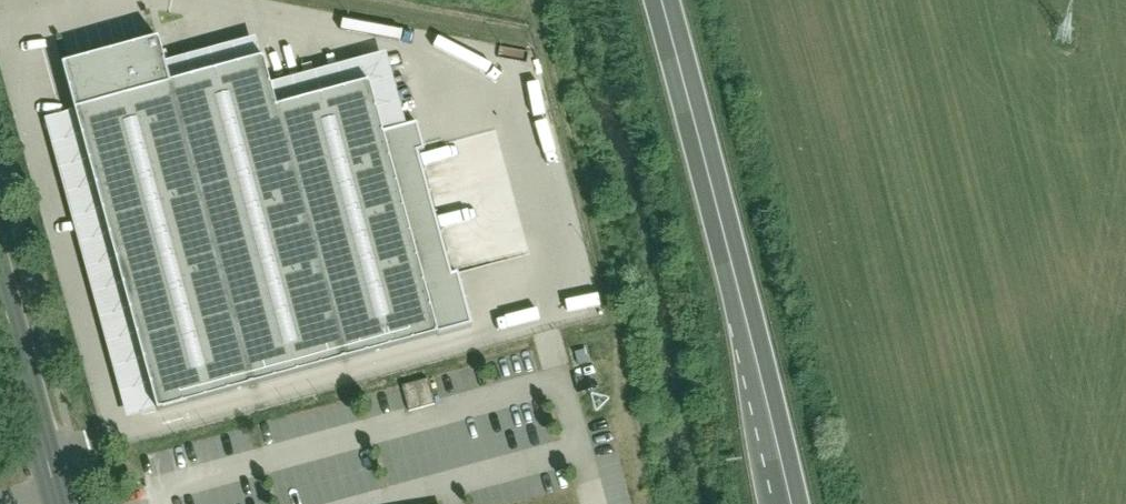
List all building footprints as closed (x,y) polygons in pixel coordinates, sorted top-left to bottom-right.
[(166,44),(68,71),(164,416),(477,329),(420,126),(389,134),(377,88),(286,113),(272,62),(178,88),(166,44)] [(411,411),(435,403),(428,379),(404,387),(411,411)]
